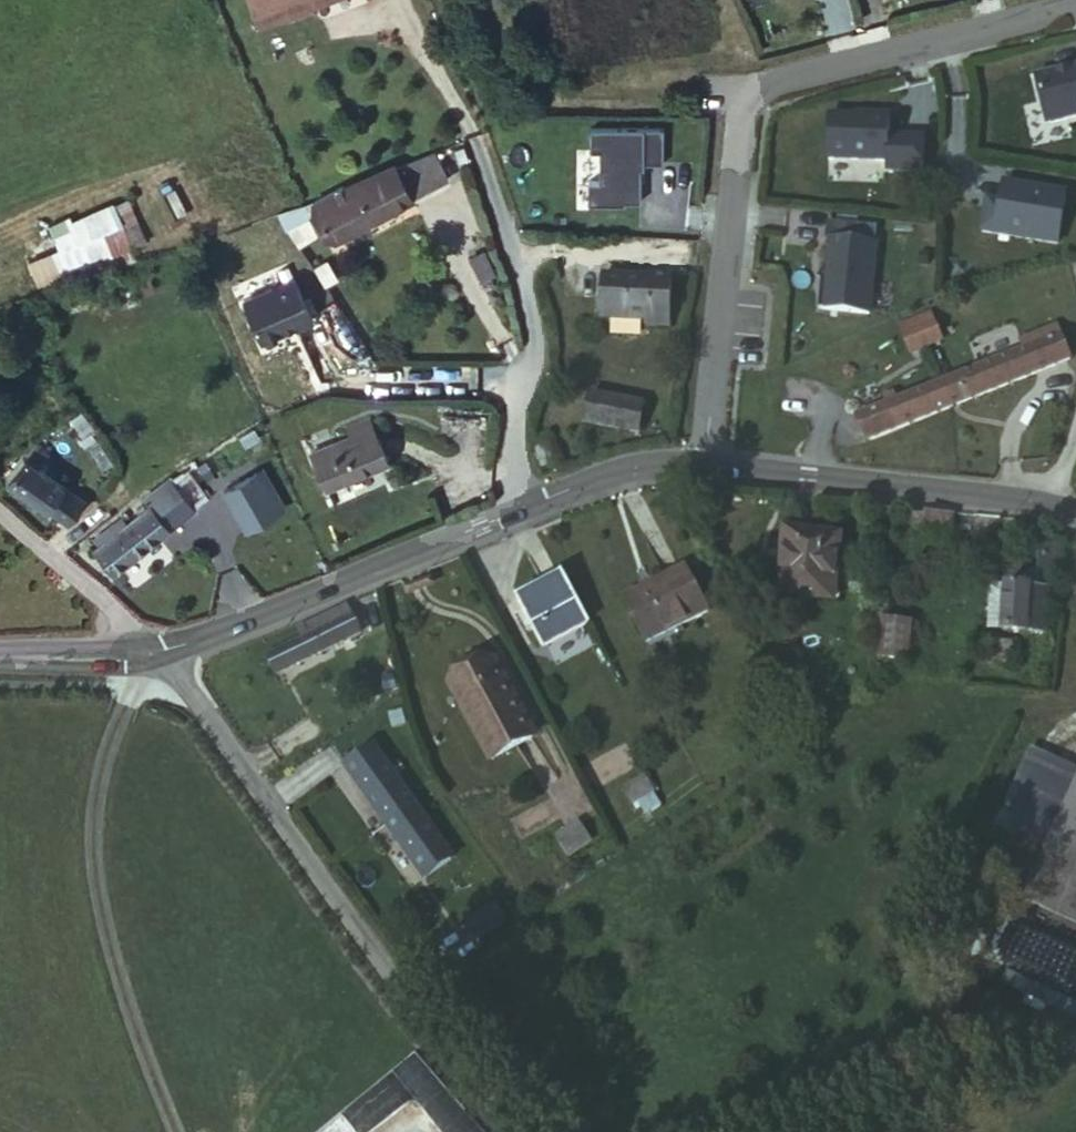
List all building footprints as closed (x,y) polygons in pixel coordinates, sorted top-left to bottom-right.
[(240,5),(250,35),(343,0),(253,0),(240,5)] [(1075,115),(1075,64),(1033,72),(1043,121),(1075,115)] [(825,160),(887,163),(886,171),(924,173),(926,135),(890,134),(891,113),(827,111),(825,160)] [(641,164),(663,164),(663,127),(588,127),(588,150),(599,150),(599,180),(586,180),(586,204),(641,204),(641,164)] [(429,167),(390,189),(402,210),(439,191),(429,167)] [(986,195),(979,231),(1058,246),(1069,190),(1003,177),(999,198),(986,195)] [(335,198),(305,214),(312,227),(323,249),(402,210),(390,189),(342,211),(335,198)] [(35,284),(146,243),(129,195),(48,225),(57,248),(26,259),(35,284)] [(275,218),(268,220),(282,240),(312,227),(305,214),(275,218)] [(822,311),(874,313),(879,225),(827,222),(822,311)] [(259,343),(313,321),(295,276),(241,297),(259,343)] [(638,291),(593,289),(593,335),(636,335),(635,344),(659,343),(661,286),(638,285),(638,291)] [(906,330),(916,357),(931,351),(921,324),(906,330)] [(900,364),(916,357),(906,330),(890,336),(900,364)] [(1009,349),(1014,361),(1050,347),(1046,336),(1009,349)] [(1050,347),(1014,361),(885,414),(877,417),(852,427),(860,451),(1060,370),(1050,347)] [(877,417),(885,414),(882,405),(873,408),(877,417)] [(575,437),(630,446),(633,420),(579,413),(575,437)] [(373,473),(356,430),(298,458),(314,498),(373,473)] [(65,531),(82,507),(34,475),(43,463),(29,454),(23,462),(19,459),(0,486),(0,488),(65,531)] [(274,513),(252,475),(247,477),(269,515),(274,513)] [(216,495),(237,533),(269,515),(247,477),(216,495)] [(86,559),(105,582),(184,517),(162,487),(134,505),(140,514),(86,559)] [(834,543),(776,528),(771,547),(784,550),(775,590),(811,599),(810,605),(822,606),(824,597),(816,595),(820,575),(827,577),(834,543)] [(1047,612),(1049,560),(1031,559),(1029,600),(997,598),(993,641),(1038,645),(1040,611),(1047,612)] [(691,604),(667,560),(607,597),(632,640),(691,604)] [(524,643),(571,620),(550,572),(503,594),(524,643)] [(300,651),(264,667),(273,686),(357,647),(343,618),(295,640),(300,651)] [(873,627),(871,667),(900,670),(899,630),(873,627)] [(530,749),(489,671),(445,696),(485,773),(530,749)] [(1075,777),(1075,770),(1038,752),(979,878),(1022,898),(1075,777)] [(370,753),(342,771),(418,885),(446,867),(370,753)] [(1022,898),(1075,924),(1075,777),(1022,898)] [(648,808),(637,790),(615,803),(627,823),(648,808)] [(587,848),(576,828),(552,845),(562,863),(587,848)] [(487,915),(460,932),(470,948),(497,931),(487,915)]
